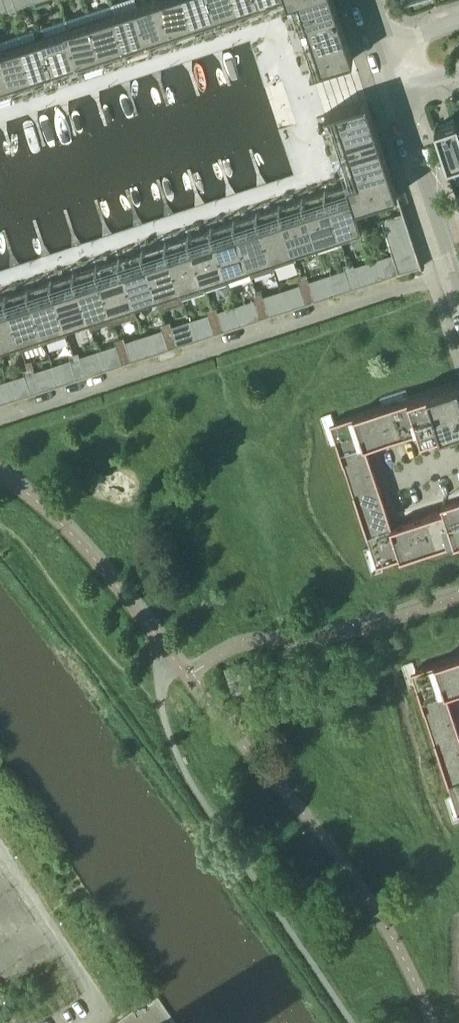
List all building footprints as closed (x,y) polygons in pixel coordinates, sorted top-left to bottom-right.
[(14,0),(13,0),(5,3),(8,14),(18,11),(14,0)] [(112,4),(129,55),(130,54),(133,53),(133,51),(147,47),(147,48),(151,47),(152,47),(138,5),(136,0),(123,0),(112,4)] [(138,5),(152,47),(153,47),(152,46),(156,45),(156,44),(169,39),(170,41),(173,40),(174,40),(161,0),(152,0),(138,5)] [(174,40),(175,39),(179,38),(178,36),(192,32),(193,33),(196,32),(197,32),(187,0),(161,0),(174,40)] [(197,32),(198,32),(198,31),(202,30),(201,29),(215,24),(215,26),(219,25),(220,25),(212,0),(187,0),(197,32)] [(220,25),(221,24),(224,23),(224,21),(238,17),(238,18),(242,17),(242,18),(243,17),(237,0),(212,0),(220,25)] [(243,17),(244,17),(247,15),(247,14),(261,9),(261,11),(265,10),(266,10),(262,0),(237,0),(243,17)] [(266,10),(267,9),(266,9),(270,8),(270,6),(283,2),(284,3),(288,2),(288,3),(288,2),(288,0),(262,0),(266,10)] [(288,2),(289,3),(290,7),(292,6),(296,20),(295,21),(296,24),(296,25),(338,11),(335,0),(296,0),(288,2)] [(112,4),(89,11),(106,62),(107,62),(107,61),(110,60),(110,59),(124,54),(124,56),(128,54),(128,55),(129,55),(112,4)] [(89,11),(66,19),(83,70),(84,69),(88,68),(87,66),(101,62),(101,63),(105,62),(106,62),(89,11)] [(338,11),(296,25),(296,26),(297,26),(298,29),(299,29),(304,43),(302,43),(304,47),(303,47),(303,48),(346,34),(338,11)] [(66,19),(43,26),(46,35),(60,77),(64,75),(63,74),(77,69),(78,71),(81,70),(82,70),(83,70),(66,19)] [(34,29),(20,34),(37,85),(38,85),(37,84),(41,83),(41,81),(55,77),(55,78),(59,77),(59,78),(60,77),(46,35),(37,38),(34,29)] [(0,41),(0,49),(0,50),(14,92),(15,92),(18,90),(18,89),(32,84),(32,86),(36,85),(37,85),(20,34),(0,41)] [(346,34),(303,48),(304,49),(305,52),(307,52),(311,66),(310,66),(311,70),(311,71),(312,71),(312,72),(354,58),(346,34)] [(0,50),(0,95),(9,92),(9,93),(13,92),(13,93),(14,92),(0,50)] [(325,114),(326,116),(326,115),(327,119),(329,119),(333,132),(332,133),(333,137),(333,138),(375,124),(367,99),(325,113),(325,114)] [(458,118),(436,125),(448,164),(449,164),(450,168),(458,165),(458,122),(458,118)] [(375,124),(333,138),(334,138),(335,142),(336,141),(341,155),(339,156),(340,159),(340,160),(383,146),(375,124)] [(383,146),(340,160),(341,161),(342,165),(344,164),(348,178),(347,179),(348,182),(348,183),(390,169),(383,146)] [(390,169),(348,183),(356,207),(357,207),(397,194),(398,194),(390,169)] [(326,190),(325,191),(339,233),(363,225),(357,207),(356,207),(348,183),(347,183),(347,184),(343,185),(344,187),(330,191),(330,190),(326,191),(326,190)] [(303,198),(302,198),(316,240),(320,252),(343,244),(339,233),(325,191),(324,191),(321,192),(321,194),(307,199),(307,197),(303,198)] [(280,205),(279,206),(293,248),(316,240),(302,198),(301,198),(302,199),(298,200),(298,201),(284,206),(284,205),(280,206),(280,205)] [(257,213),(270,255),(274,265),(296,258),(293,248),(279,206),(275,207),(276,209),(262,214),(261,212),(258,213),(257,213)] [(381,219),(387,236),(408,229),(403,212),(381,219)] [(235,220),(234,221),(248,263),(251,272),(251,275),(274,267),(274,265),(270,255),(257,213),(256,213),(256,214),(252,215),(253,216),(239,221),(238,219),(235,221),(235,220)] [(212,228),(211,228),(225,270),(228,279),(251,272),(248,263),(234,221),(233,221),(229,222),(230,224),(216,229),(215,227),(212,228)] [(189,235),(188,236),(202,278),(205,287),(228,279),(225,270),(211,228),(210,228),(210,229),(207,230),(207,231),(193,236),(193,234),(189,236),(189,235)] [(408,229),(387,236),(392,251),(413,244),(408,229)] [(166,243),(165,243),(179,285),(183,296),(206,289),(205,287),(202,278),(188,236),(187,236),(184,237),(184,239),(170,243),(170,242),(166,243)] [(143,250),(142,251),(156,293),(158,300),(161,308),(184,300),(183,296),(179,285),(165,243),(164,243),(165,244),(161,245),(161,246),(148,251),(147,249),(143,251),(143,250)] [(413,244),(392,251),(397,266),(418,259),(413,244)] [(120,258),(119,258),(133,301),(135,308),(158,300),(156,293),(142,251),(141,251),(137,253),(138,254),(124,259),(124,257),(120,258)] [(97,265),(96,266),(110,308),(114,319),(114,321),(137,314),(135,308),(133,301),(119,258),(118,259),(115,260),(115,262),(101,266),(101,265),(97,266),(97,265)] [(418,259),(397,266),(399,272),(420,265),(418,259)] [(344,264),(348,276),(357,273),(353,261),(344,264)] [(74,273),(73,273),(87,316),(91,327),(114,319),(110,308),(96,266),(95,266),(92,268),(92,269),(78,274),(78,272),(74,273)] [(51,280),(50,281),(64,323),(87,316),(73,273),(72,273),(73,274),(69,275),(69,277),(56,281),(55,280),(51,281),(51,280)] [(357,273),(348,276),(352,287),(361,284),(357,273)] [(298,279),(302,291),(312,287),(308,276),(298,279)] [(29,288),(28,288),(45,342),(68,334),(64,323),(50,281),(46,283),(47,284),(33,289),(32,287),(29,288)] [(312,287),(302,291),(306,303),(316,299),(312,287)] [(6,295),(5,296),(19,338),(23,349),(45,342),(28,288),(27,288),(27,289),(23,290),(24,292),(10,296),(9,295),(6,296),(6,295)] [(253,294),(256,306),(266,302),(262,291),(253,294)] [(19,338),(5,296),(4,296),(1,297),(1,299),(0,299),(0,344),(19,338)] [(266,302),(256,306),(260,317),(270,314),(266,302)] [(207,309),(211,320),(220,317),(216,306),(207,309)] [(220,317),(211,320),(215,332),(224,329),(220,317)] [(161,324),(165,336),(174,332),(170,321),(161,324)] [(174,332),(165,336),(169,348),(178,344),(174,332)] [(115,339),(119,351),(128,348),(124,336),(115,339)] [(128,348),(119,351),(122,362),(132,359),(128,348)] [(69,354),(73,366),(83,363),(79,351),(69,354)] [(83,363),(73,366),(77,377),(86,374),(83,363)] [(24,369),(27,381),(37,377),(33,366),(24,369)] [(37,377),(27,381),(31,393),(41,389),(37,377)] [(453,381),(409,396),(410,400),(393,406),(392,401),(330,422),(377,564),(439,543),(437,539),(454,534),(455,538),(458,537),(458,492),(442,497),(445,507),(392,525),(366,444),(419,427),(422,437),(458,424),(458,385),(457,380),(453,381)] [(412,670),(458,812),(458,730),(447,692),(458,688),(458,654),(412,670)]
